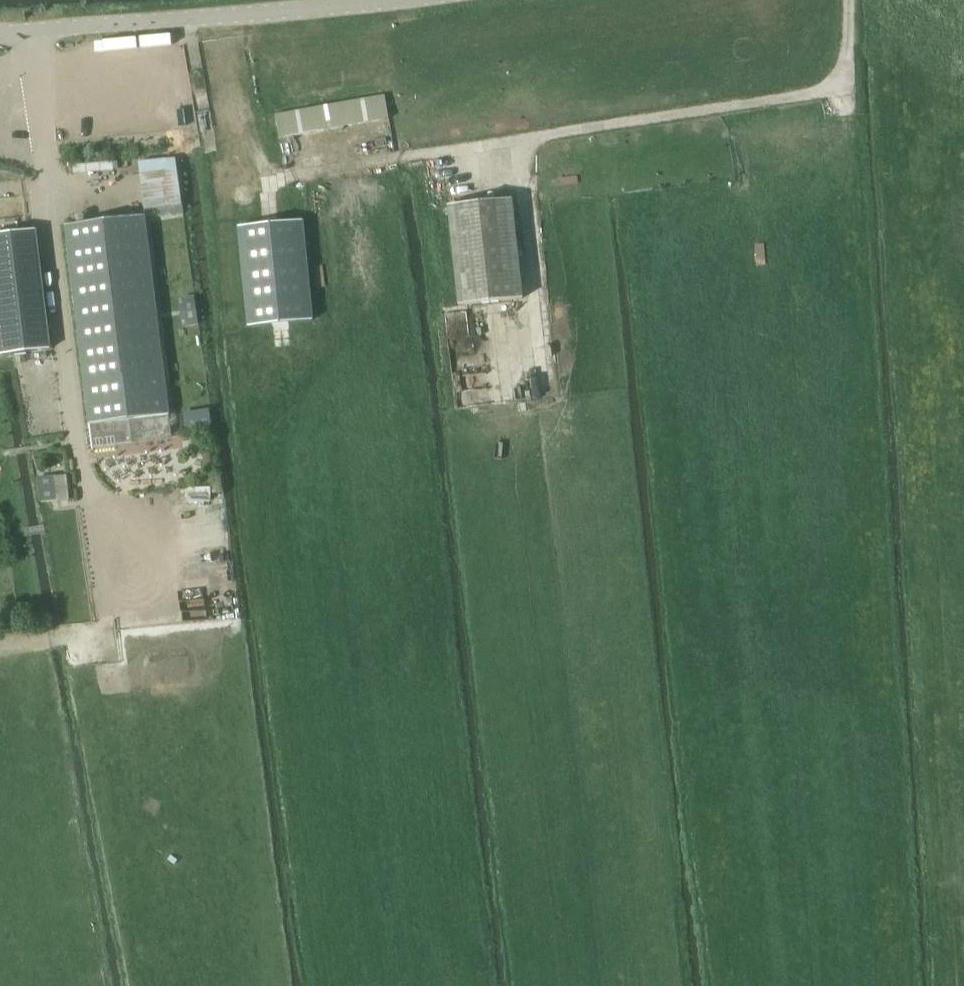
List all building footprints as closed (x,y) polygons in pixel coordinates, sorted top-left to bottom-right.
[(274,115),(278,139),(388,119),(384,95),(274,115)] [(138,163),(142,209),(181,205),(176,159),(138,163)] [(448,205),(459,305),(523,298),(512,199),(448,205)] [(65,225),(93,450),(171,440),(145,215),(65,225)] [(312,320),(302,221),(238,227),(248,326),(312,320)] [(0,233),(0,261),(16,392),(64,386),(44,227),(0,233)] [(185,326),(197,325),(193,297),(181,299),(182,305),(185,321),(185,326)] [(183,417),(185,431),(211,428),(209,414),(183,417)] [(54,477),(57,501),(69,499),(66,475),(54,477)] [(70,545),(73,565),(82,563),(79,544),(70,545)]
